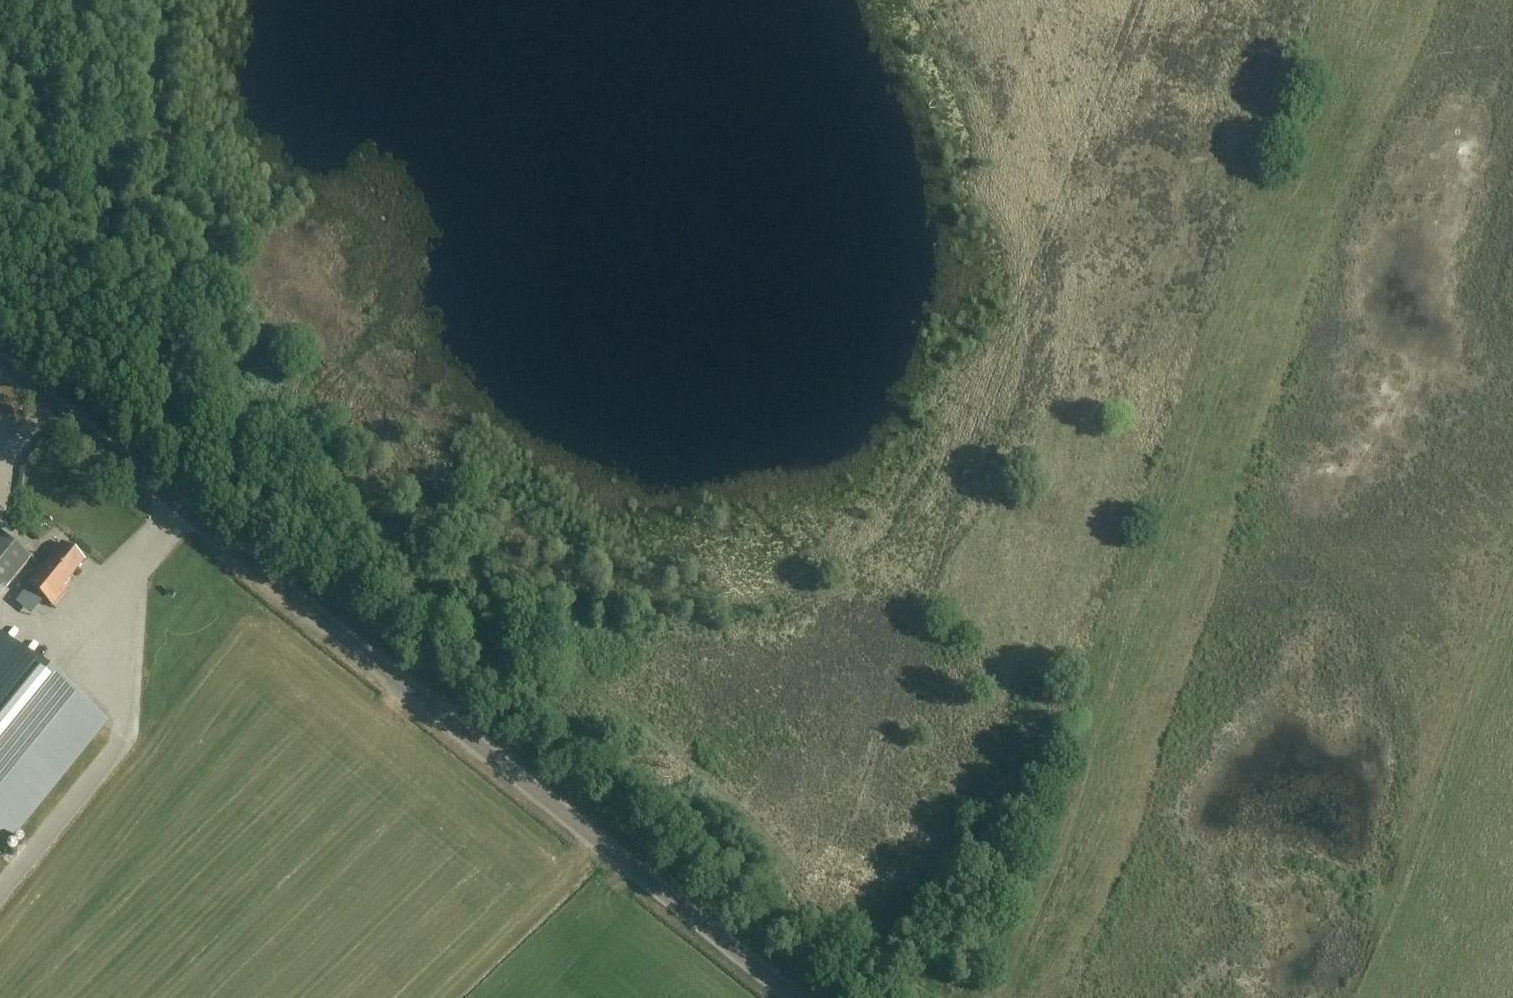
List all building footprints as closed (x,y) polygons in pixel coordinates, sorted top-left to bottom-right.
[(1,600),(33,561),(0,534),(0,599),(1,600)] [(27,587),(53,607),(55,609),(68,593),(63,588),(85,561),(63,543),(27,587)] [(0,641),(0,854),(104,728),(0,641)]
